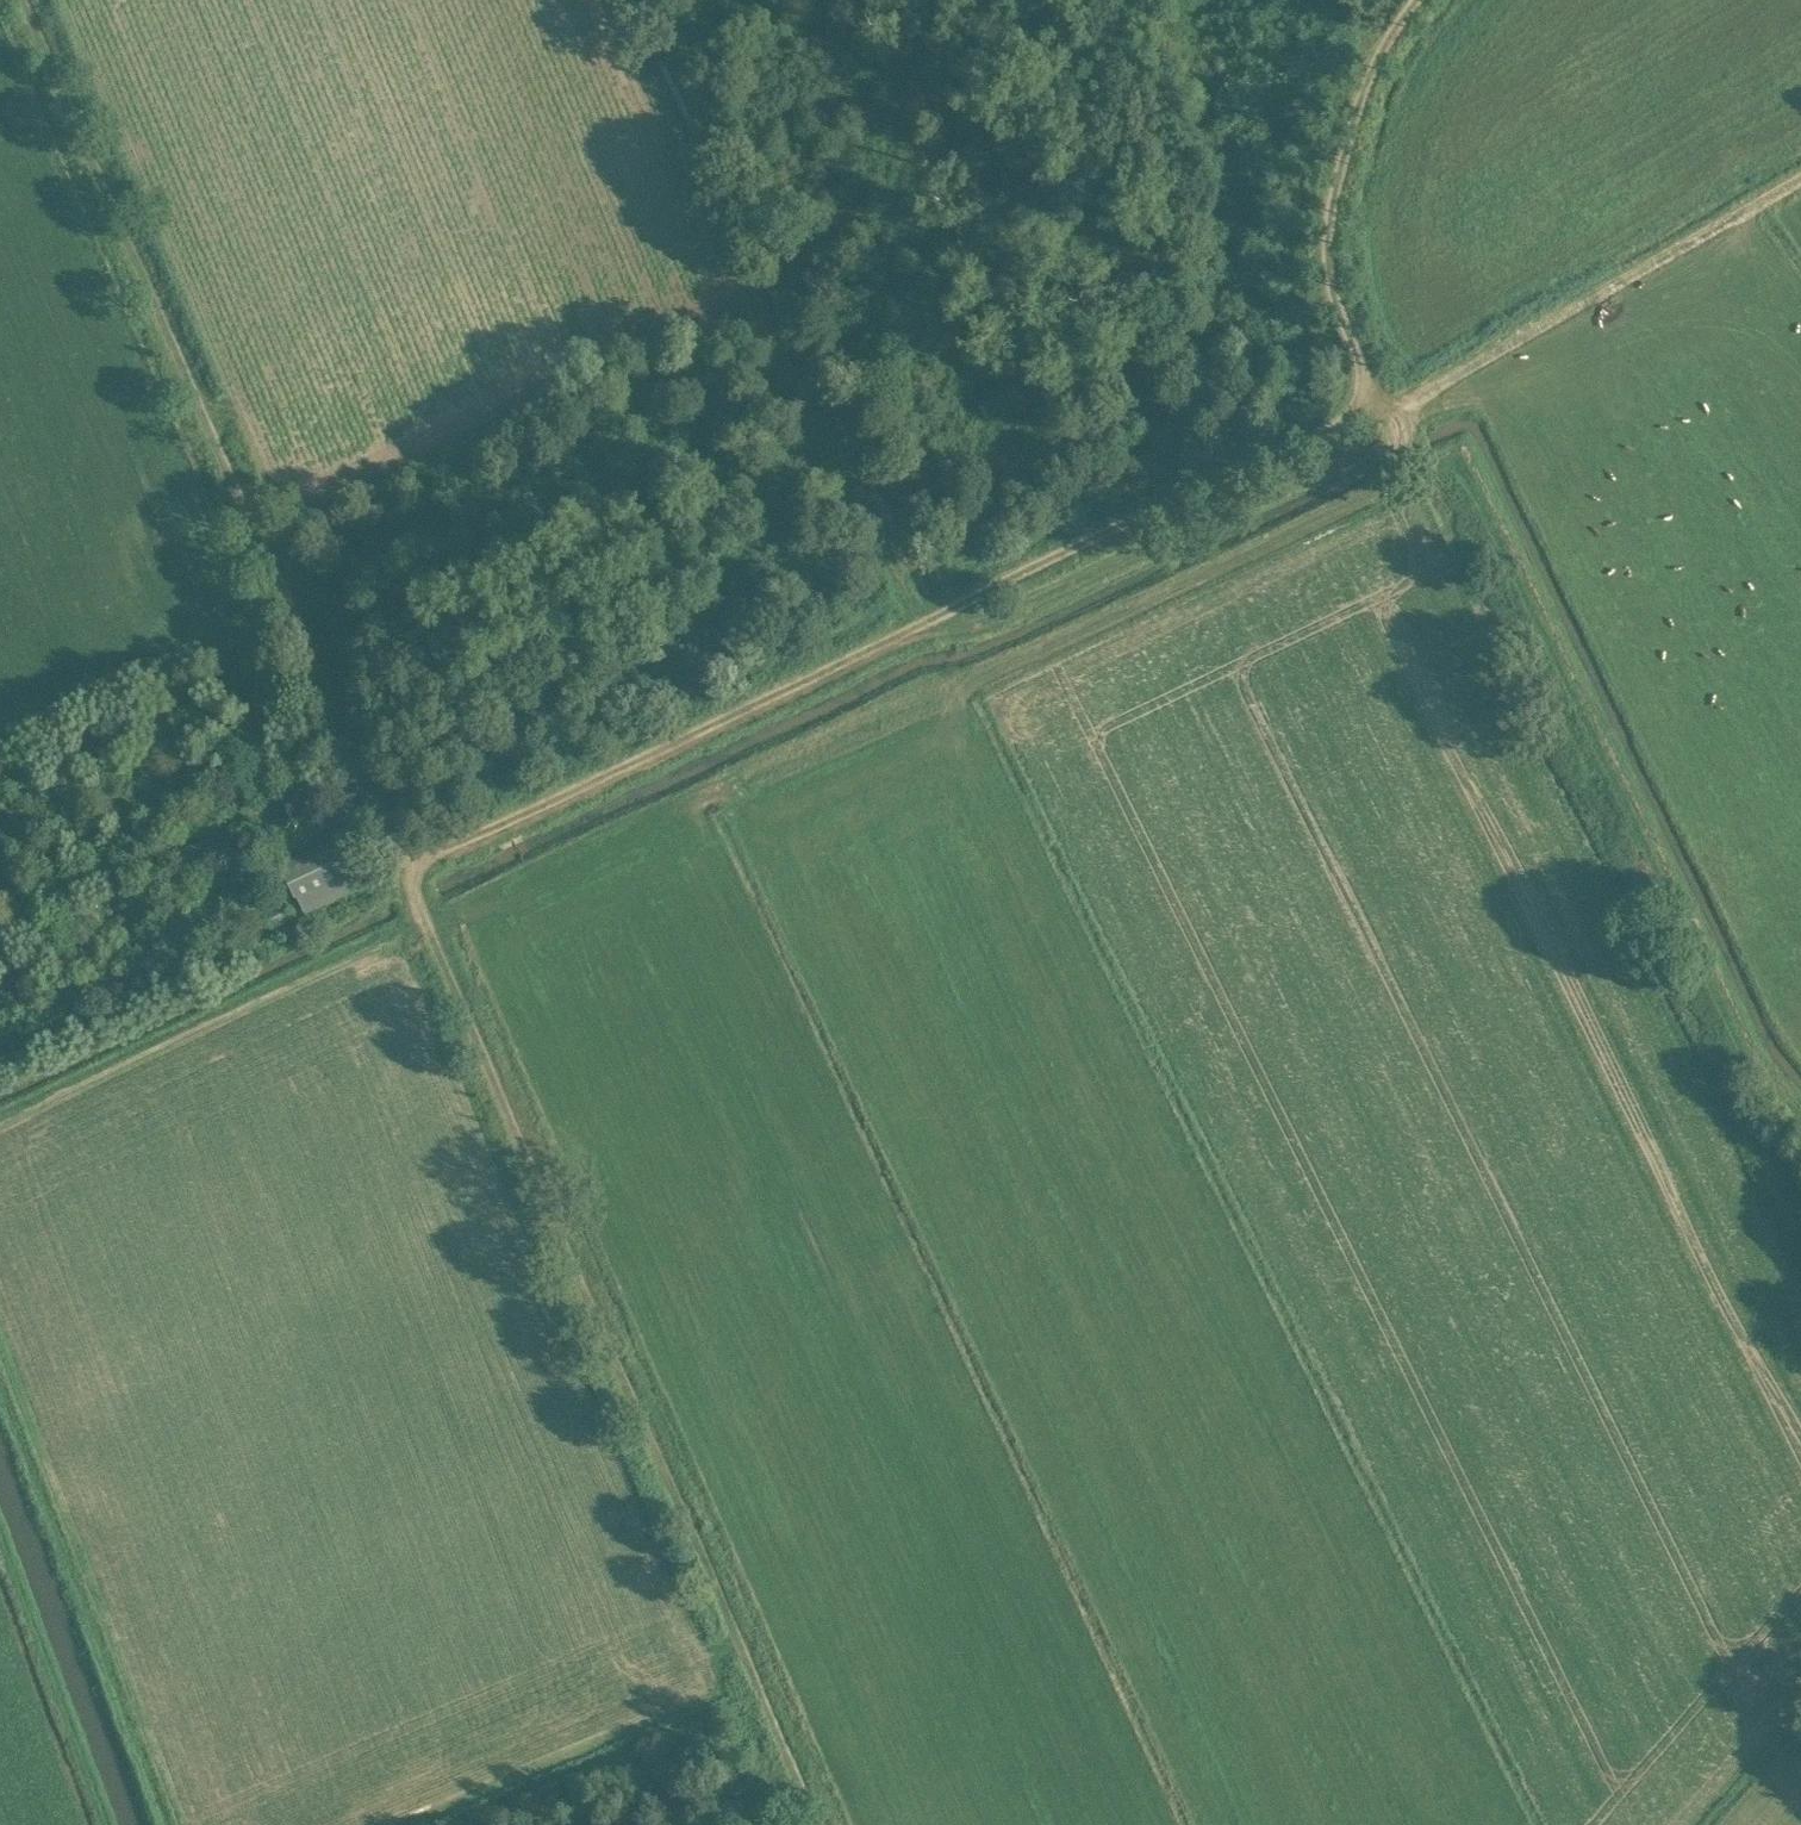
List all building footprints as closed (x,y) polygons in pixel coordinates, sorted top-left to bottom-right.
[(340,842),(318,852),(282,869),(294,897),(297,896),(310,922),(365,896),(340,842)] [(263,911),(272,930),(294,920),(286,901),(263,911)]
